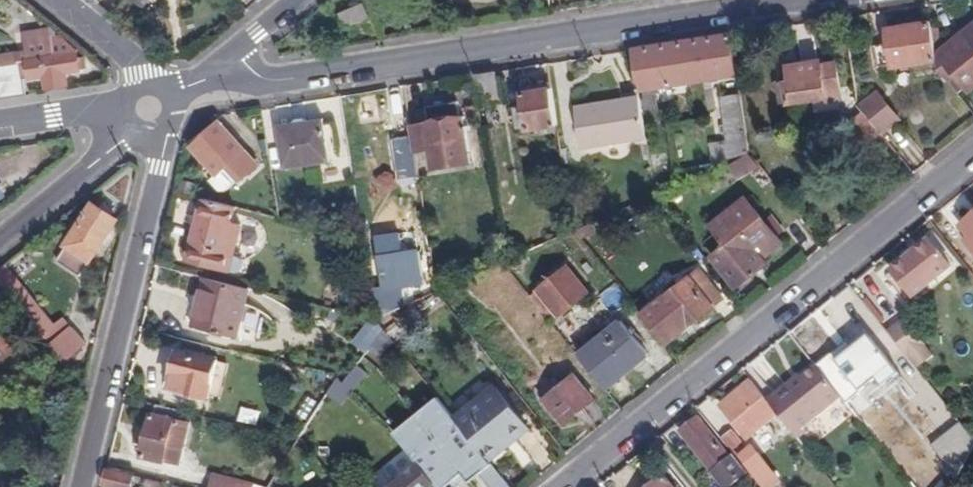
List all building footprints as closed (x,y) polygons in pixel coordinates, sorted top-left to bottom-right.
[(370,18),(364,3),(341,13),(347,26),(370,18)] [(939,58),(933,23),(888,31),(890,42),(875,45),(880,72),(939,63),(939,58)] [(26,45),(53,41),(52,31),(25,35),(26,45)] [(939,63),(940,68),(951,82),(958,76),(968,88),(972,92),(972,91),(972,31),(939,58),(939,63)] [(643,50),(635,51),(641,93),(654,91),(655,96),(664,95),(664,89),(686,86),(686,91),(696,89),(696,84),(706,82),(715,81),(723,80),(727,99),(723,100),(734,162),(751,154),(733,36),(712,39),(707,40),(693,42),(676,45),(659,48),(643,50)] [(26,45),(29,63),(31,80),(47,78),(49,89),(69,85),(67,74),(81,73),(78,52),(63,40),(53,41),(26,45)] [(794,100),(795,105),(828,99),(827,95),(843,92),(839,68),(823,71),(822,64),(790,70),(793,84),(791,84),(791,89),(788,90),(790,101),(794,100)] [(27,96),(23,65),(0,69),(0,99),(0,101),(27,96)] [(951,82),(961,94),(968,88),(958,76),(951,82)] [(715,81),(706,82),(712,112),(719,111),(715,81)] [(559,127),(553,92),(538,94),(537,88),(526,89),(526,96),(523,96),(526,109),(529,127),(529,132),(559,127)] [(878,91),(861,106),(867,113),(884,134),(901,120),(878,91)] [(648,139),(642,98),(577,109),(583,148),(648,139)] [(438,175),(471,170),(460,104),(431,109),(433,123),(413,126),(418,155),(434,152),(438,175)] [(483,124),(480,108),(471,109),(473,125),(483,124)] [(529,127),(526,109),(516,112),(519,129),(529,127)] [(884,134),(867,113),(856,121),(874,142),(884,134)] [(280,126),(287,169),(332,162),(326,119),(280,126)] [(219,122),(193,145),(218,175),(231,164),(244,179),(258,167),(219,122)] [(393,142),(401,182),(419,179),(413,139),(393,142)] [(761,166),(751,154),(734,162),(723,167),(733,179),(761,166)] [(15,192),(4,175),(0,178),(0,202),(15,192)] [(716,223),(733,244),(718,255),(715,258),(740,289),(769,265),(766,260),(786,243),(767,218),(749,196),(716,223)] [(237,206),(203,198),(190,259),(224,268),(232,269),(241,270),(244,266),(245,261),(245,257),(241,254),(235,253),(243,223),(234,220),(237,206)] [(120,219),(97,204),(57,261),(80,276),(120,219)] [(962,228),(972,243),(972,219),(962,228)] [(697,244),(711,262),(715,258),(718,255),(705,237),(697,244)] [(952,269),(932,242),(893,272),(913,298),(952,269)] [(965,250),(972,260),(972,243),(965,250)] [(378,310),(408,305),(405,285),(425,282),(421,253),(381,259),(385,288),(375,290),(378,310)] [(515,270),(520,266),(516,261),(511,265),(515,270)] [(5,267),(0,271),(0,280),(44,336),(64,360),(86,342),(73,327),(60,337),(5,267)] [(572,269),(535,298),(557,326),(593,296),(572,269)] [(702,271),(646,316),(670,345),(726,300),(702,271)] [(251,288),(206,277),(195,325),(239,336),(251,288)] [(612,313),(628,302),(617,284),(601,294),(612,313)] [(888,333),(917,369),(934,356),(905,320),(888,333)] [(582,358),(609,391),(652,357),(624,323),(582,358)] [(397,344),(389,334),(373,352),(384,360),(397,344)] [(16,349),(7,337),(0,342),(0,362),(16,349)] [(820,371),(841,397),(844,401),(855,392),(874,377),(880,384),(897,371),(872,341),(856,354),(850,347),(820,371)] [(221,361),(184,351),(174,390),(212,399),(221,361)] [(347,384),(341,377),(331,393),(347,403),(372,373),(363,365),(347,384)] [(820,371),(816,366),(801,379),(794,386),(790,382),(773,396),(800,430),(841,397),(820,371)] [(874,377),(855,392),(865,404),(900,376),(897,371),(880,384),(874,377)] [(794,386),(801,379),(798,376),(790,382),(794,386)] [(546,401),(565,425),(595,402),(576,377),(546,401)] [(767,401),(751,381),(721,405),(746,437),(777,414),(767,401)] [(489,388),(452,417),(488,461),(525,432),(489,388)] [(777,414),(798,439),(803,434),(800,430),(773,396),(767,401),(777,414)] [(390,486),(431,486),(434,484),(437,486),(447,486),(462,474),(468,482),(477,475),(486,486),(509,486),(488,461),(452,417),(437,398),(394,433),(419,464),(390,486)] [(185,410),(160,404),(157,413),(155,413),(145,455),(166,460),(170,444),(187,448),(193,422),(183,419),(185,410)] [(242,406),(239,421),(258,425),(261,410),(242,406)] [(747,472),(736,457),(734,455),(731,458),(698,419),(682,433),(725,486),(728,486),(747,472)] [(972,448),(972,440),(959,423),(930,446),(952,475),(963,468),(972,448)] [(731,429),(720,438),(734,455),(736,457),(746,448),(731,429)] [(170,444),(166,460),(183,464),(187,448),(170,444)] [(754,475),(766,464),(753,448),(740,458),(754,475)] [(751,477),(757,483),(771,471),(766,464),(754,475),(751,477)] [(104,484),(118,486),(131,486),(134,475),(108,469),(104,484)] [(210,486),(253,486),(254,484),(213,475),(210,486)] [(653,486),(670,486),(663,479),(653,486)]
